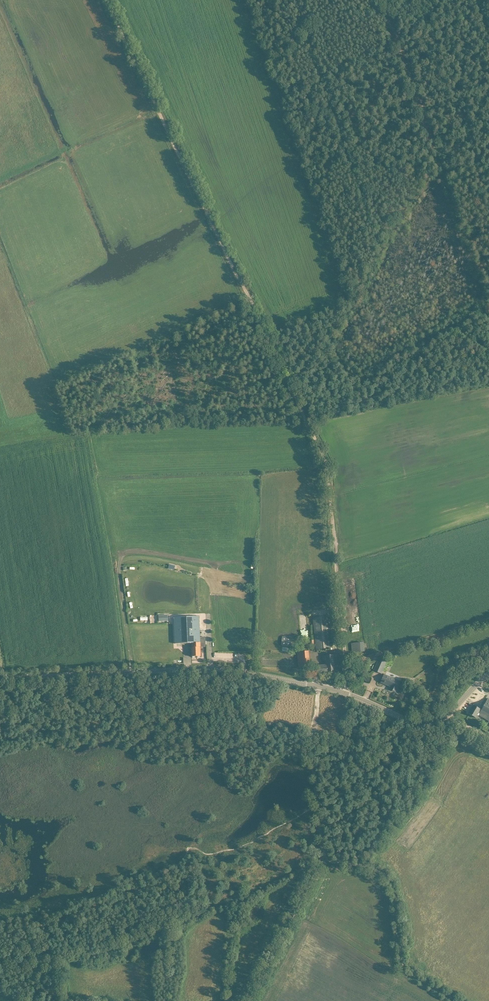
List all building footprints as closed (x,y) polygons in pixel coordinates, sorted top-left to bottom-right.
[(192,657),(201,656),(199,616),(174,617),(175,644),(193,643),(193,647),(191,648),(190,648),(190,652),(192,652),(192,657)] [(316,649),(327,648),(332,648),(329,616),(313,618),(316,649)] [(281,646),(290,647),(291,637),(282,636),(281,646)] [(365,652),(364,642),(351,643),(352,653),(365,652)] [(299,668),(305,668),(310,667),(308,646),(299,647),(300,652),(297,652),(299,668)] [(314,666),(315,669),(315,674),(319,674),(339,672),(338,654),(322,656),(323,660),(327,660),(327,664),(314,666)] [(381,673),(383,669),(386,662),(379,659),(374,670),(381,673)] [(397,689),(399,685),(400,681),(384,675),(382,679),(385,680),(384,684),(389,686),(390,685),(391,686),(390,689),(396,691),(397,689)] [(488,698),(482,710),(474,705),(469,714),(476,718),(477,715),(478,716),(479,715),(488,721),(488,699),(488,698)]
